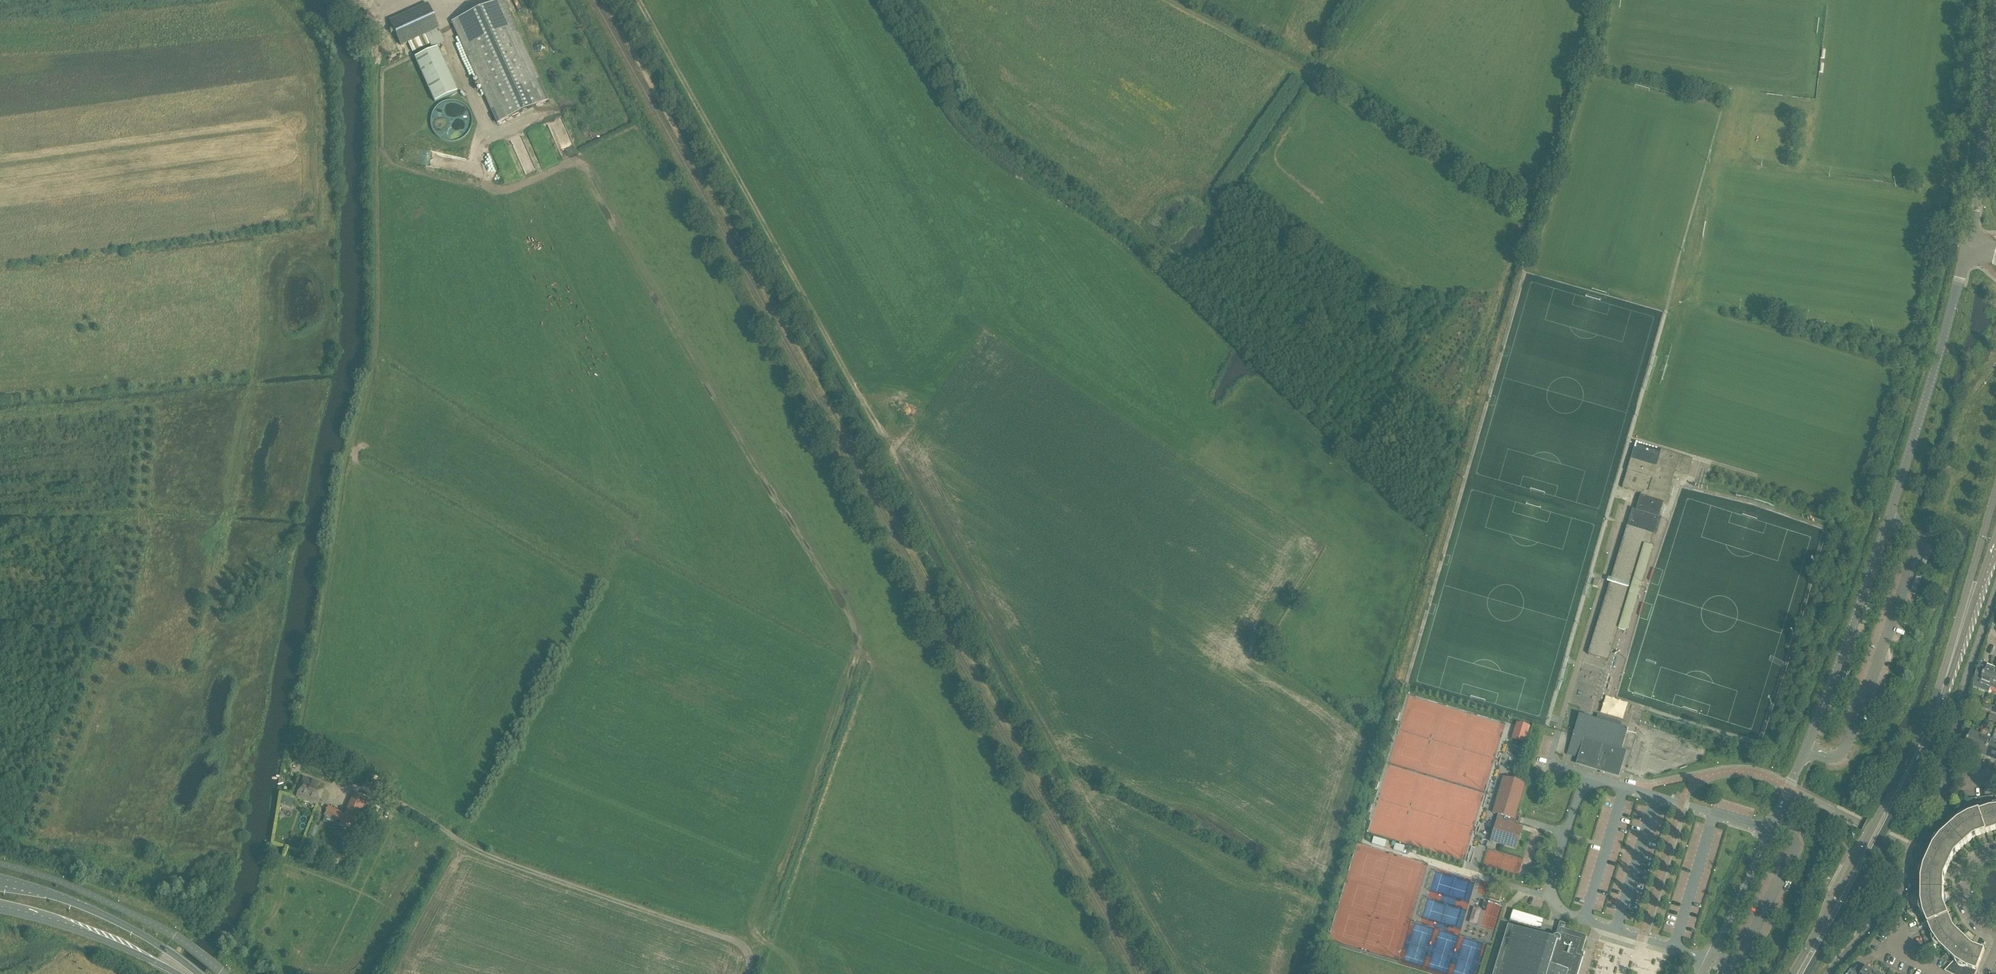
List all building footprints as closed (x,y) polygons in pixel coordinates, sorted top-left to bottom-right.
[(339,6),(350,14),(360,6),(358,0),(340,0),(339,6)] [(502,0),(452,23),(497,123),(547,101),(502,0)] [(426,35),(439,29),(428,4),(390,21),(401,46),(408,43),(412,53),(430,45),(426,35)] [(375,21),(367,11),(352,23),(360,32),(365,28),(365,29),(375,21)] [(435,103),(458,92),(437,48),(415,58),(435,103)] [(1592,641),(1587,655),(1595,657),(1607,661),(1608,661),(1609,660),(1611,653),(1614,642),(1615,639),(1618,630),(1627,632),(1653,547),(1650,546),(1653,535),(1656,535),(1661,518),(1659,517),(1663,503),(1668,504),(1670,498),(1668,497),(1675,473),(1687,476),(1692,459),(1636,442),(1631,459),(1630,459),(1627,472),(1622,488),(1640,494),(1635,510),(1632,509),(1627,526),(1612,575),(1609,584),(1608,587),(1607,592),(1593,636),(1592,641)] [(1987,667),(1981,664),(1975,678),(1975,679),(1981,682),(1980,684),(1991,688),(1995,675),(1995,671),(1995,668),(1988,665),(1987,667)] [(1618,776),(1625,752),(1622,750),(1628,728),(1627,732),(1620,730),(1620,728),(1621,723),(1598,716),(1597,721),(1596,721),(1596,723),(1589,720),(1589,719),(1590,716),(1585,715),(1584,714),(1584,717),(1579,716),(1580,713),(1567,755),(1579,758),(1577,763),(1618,776)] [(1524,743),(1529,727),(1517,723),(1516,724),(1512,739),(1512,740),(1524,743)] [(1983,733),(1981,732),(1980,736),(1971,733),(1964,751),(1971,754),(1972,752),(1975,753),(1982,737),(1983,733)] [(1984,760),(1992,741),(1982,737),(1975,753),(1978,754),(1977,757),(1984,760)] [(1984,760),(1991,763),(1994,764),(1995,759),(1995,743),(1992,741),(1984,760)] [(325,786),(304,778),(301,784),(299,784),(297,788),(299,790),(296,796),(317,805),(325,786)] [(1499,815),(1490,842),(1516,850),(1522,828),(1513,825),(1525,784),(1503,778),(1493,813),(1499,815)] [(355,793),(351,802),(365,808),(369,799),(355,793)] [(365,808),(351,802),(347,811),(361,818),(365,808)] [(324,816),(322,821),(333,826),(336,820),(340,811),(328,806),(324,816)] [(1980,811),(1987,833),(1990,832),(1995,830),(1995,807),(1990,808),(1980,811)] [(347,811),(340,827),(354,833),(361,818),(347,811)] [(1958,821),(1950,829),(1965,845),(1967,843),(1973,838),(1974,837),(1976,837),(1979,836),(1987,833),(1980,811),(1977,812),(1969,815),(1963,818),(1958,821)] [(1929,856),(1929,857),(1950,866),(1950,865),(1952,861),(1953,860),(1954,856),(1955,855),(1956,853),(1960,850),(1965,845),(1950,829),(1941,837),(1938,841),(1935,845),(1934,847),(1931,852),(1929,856)] [(1387,841),(1374,837),(1372,844),(1385,848),(1387,841)] [(1395,844),(1393,850),(1403,853),(1403,851),(1405,847),(1395,844)] [(1922,890),(1922,891),(1944,891),(1944,887),(1944,880),(1945,878),(1945,877),(1946,874),(1947,873),(1947,872),(1949,867),(1950,866),(1929,857),(1926,862),(1924,867),(1924,870),(1923,872),(1923,874),(1922,879),(1922,890)] [(1922,891),(1921,902),(1923,908),(1924,914),(1928,925),(1949,916),(1949,915),(1945,906),(1944,904),(1944,895),(1944,891),(1922,891)] [(1541,932),(1544,920),(1513,911),(1509,922),(1541,932)] [(1949,916),(1928,925),(1932,935),(1936,940),(1939,945),(1948,953),(1963,937),(1955,929),(1954,928),(1952,923),(1949,916)] [(1493,973),(1578,973),(1584,953),(1582,953),(1587,936),(1564,929),(1565,924),(1560,923),(1556,933),(1558,934),(1557,936),(1556,936),(1554,936),(1553,937),(1553,938),(1553,939),(1547,938),(1508,926),(1493,973)] [(1945,971),(1950,973),(1976,973),(1985,950),(1977,947),(1974,946),(1972,945),(1963,937),(1948,953),(1955,960),(1945,971)]
